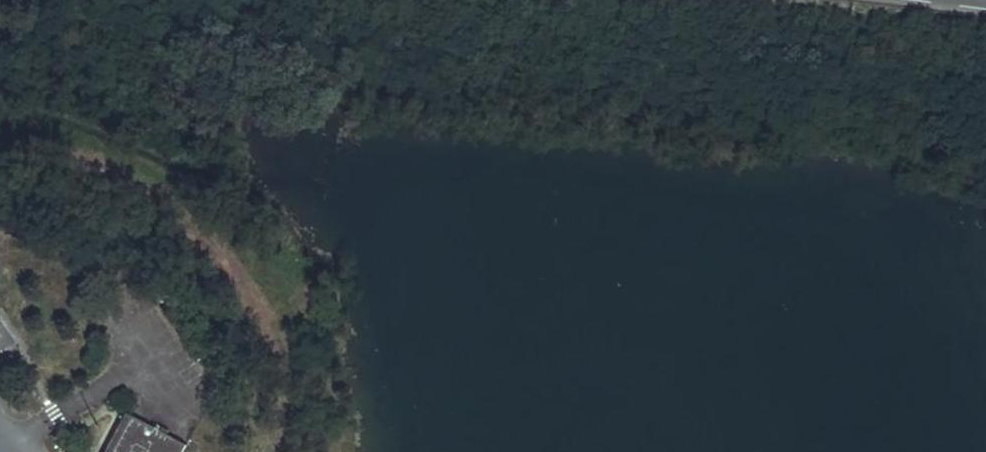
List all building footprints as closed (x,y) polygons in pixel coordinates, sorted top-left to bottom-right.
[(101,415),(82,451),(159,451),(162,446),(101,415)]
